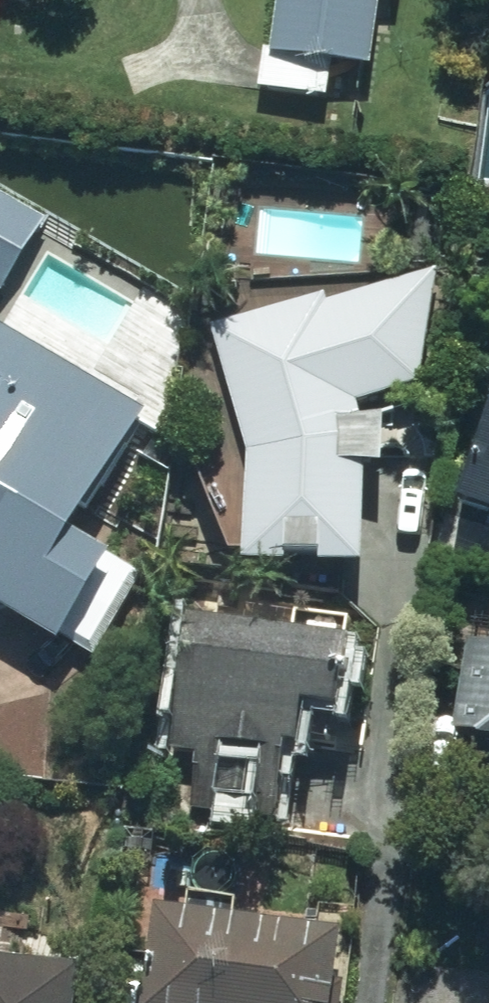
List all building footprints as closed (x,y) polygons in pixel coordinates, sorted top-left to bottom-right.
[(257,96),(370,103),(376,8),(399,10),(400,0),(263,0),(257,96)] [(432,270),(244,327),(204,333),(231,443),(216,584),(349,598),(369,418),(417,402),(432,270)] [(109,568),(68,540),(152,418),(4,316),(0,321),(0,630),(45,661),(109,568)] [(451,520),(488,532),(488,400),(451,520)] [(199,610),(183,733),(206,735),(198,795),(295,807),(309,698),(348,703),(357,630),(199,610)] [(457,726),(488,731),(488,632),(473,629),(457,726)] [(154,1002),(351,1002),(356,950),(161,932),(154,1002)] [(49,976),(0,974),(0,1002),(48,1002),(49,976)]
